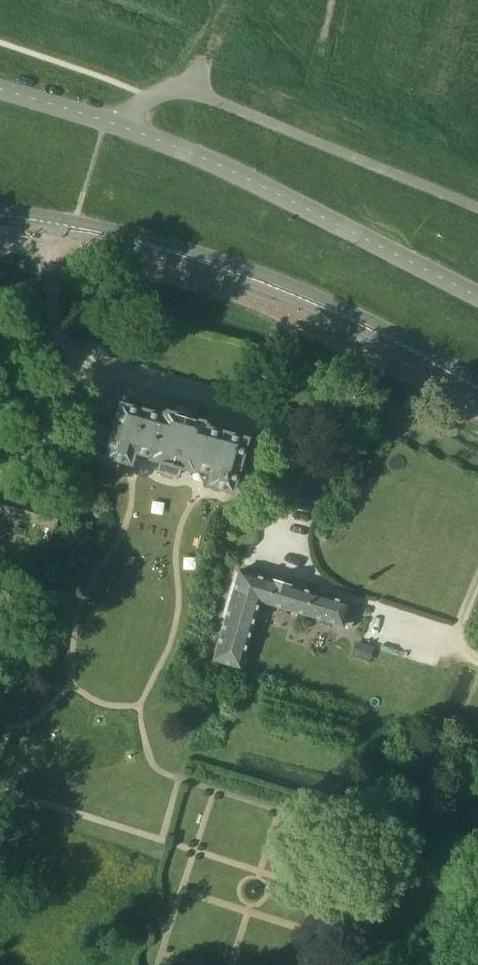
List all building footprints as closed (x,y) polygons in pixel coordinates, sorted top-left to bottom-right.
[(240,457),(245,438),(204,427),(205,425),(204,424),(203,423),(202,422),(201,421),(183,415),(165,411),(164,412),(163,413),(161,413),(160,413),(160,414),(119,403),(104,456),(130,464),(134,449),(147,453),(145,460),(159,463),(157,471),(165,473),(177,476),(179,470),(190,473),(192,466),(208,471),(204,484),(230,491),(238,463),(243,465),(245,458),(240,457)] [(59,510),(0,493),(0,513),(53,528),(59,510)] [(345,619),(349,602),(239,571),(213,660),(240,667),(253,621),(259,602),(351,628),(352,626),(351,626),(352,622),(345,619)]
